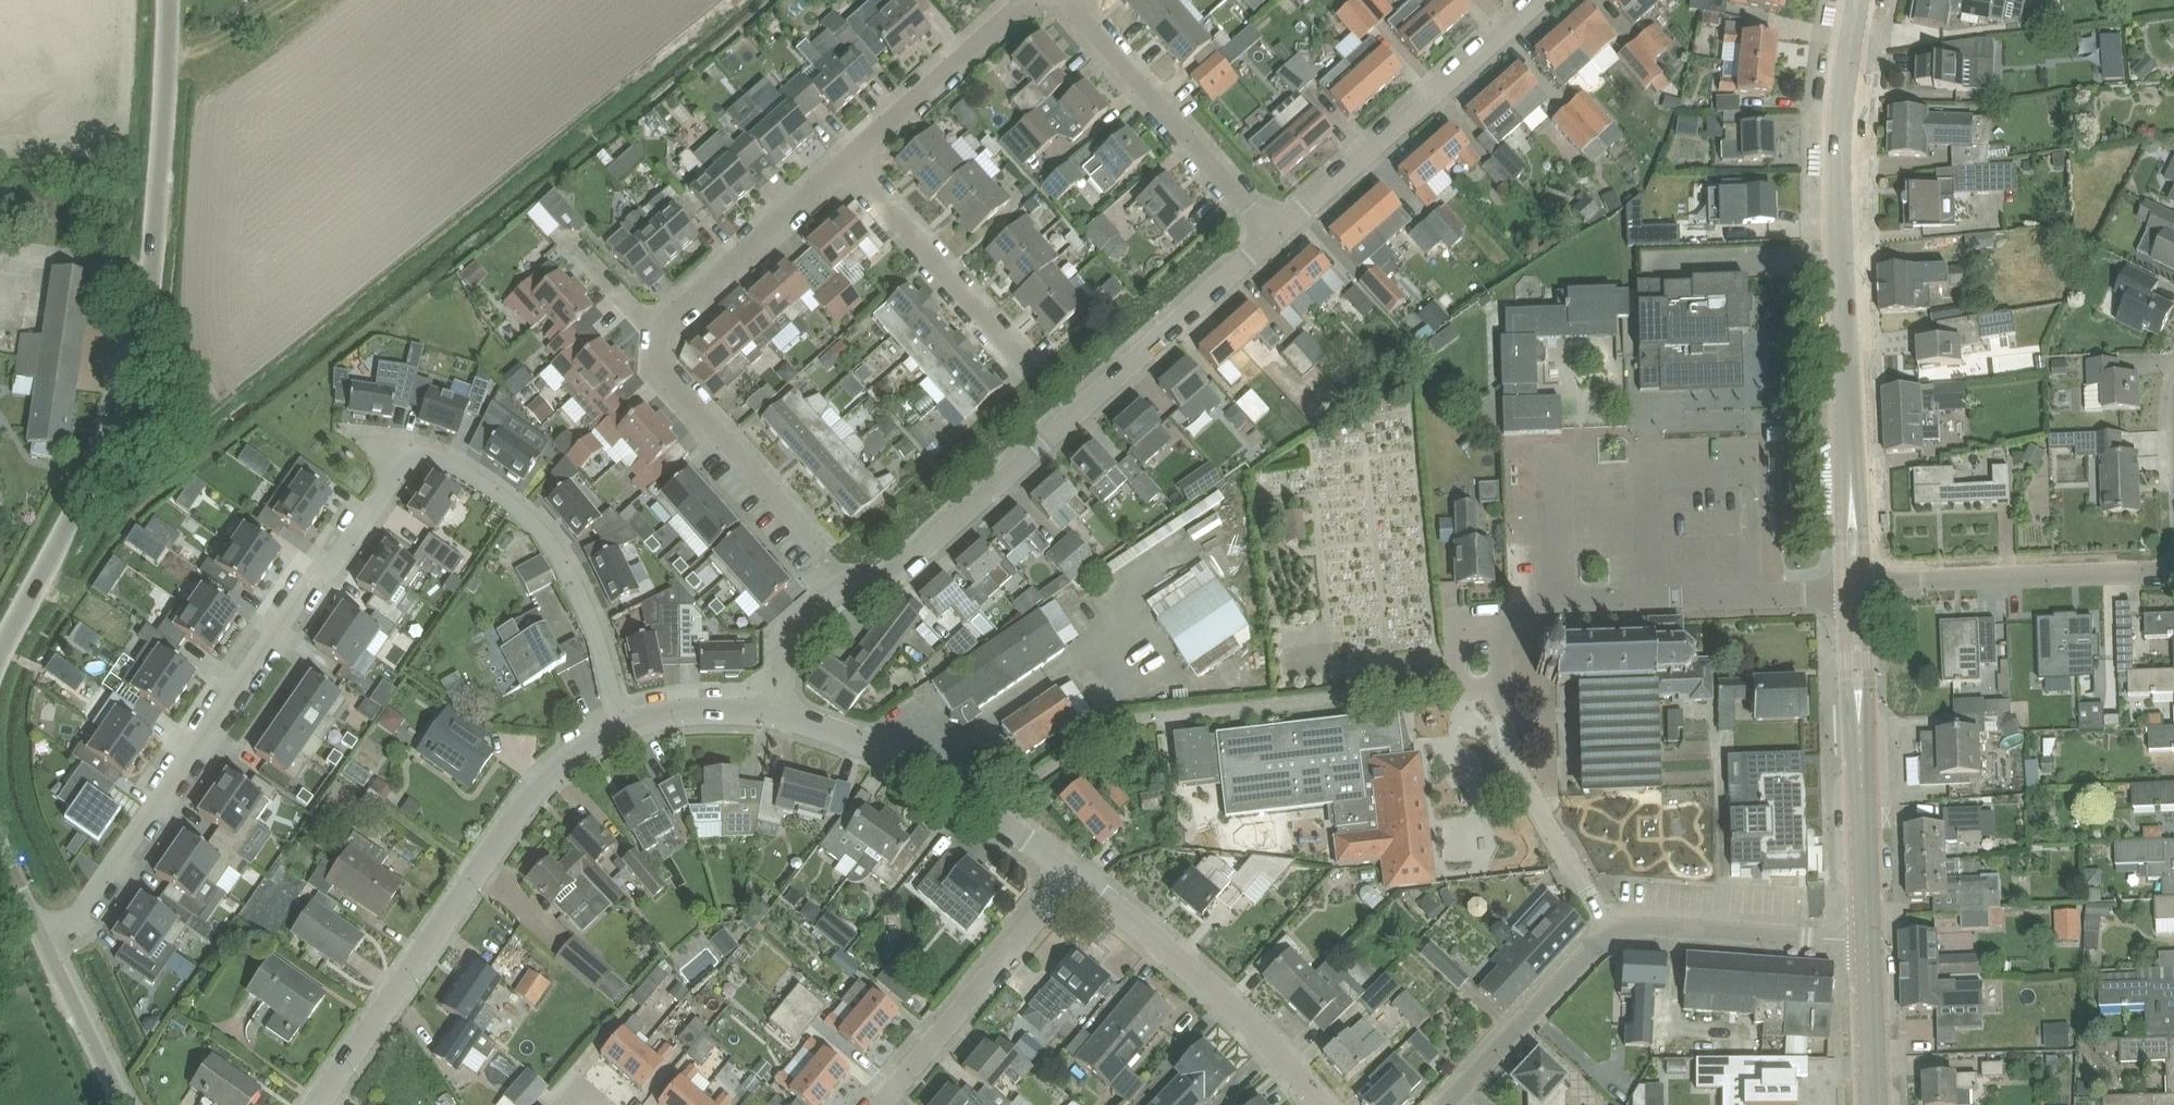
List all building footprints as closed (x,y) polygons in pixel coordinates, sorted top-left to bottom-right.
[(880,40),(894,57),(909,44),(911,47),(931,29),(919,17),(929,8),(922,0),(889,0),(887,2),(892,7),(869,29),(880,40)] [(1124,0),(1139,17),(1158,0),(1124,0)] [(1139,17),(1154,34),(1181,10),(1173,0),(1158,0),(1139,17)] [(1267,1),(1266,0),(1244,0),(1243,1),(1254,13),(1267,1)] [(1360,41),(1376,26),(1353,0),(1336,17),(1360,41)] [(1376,26),(1393,8),(1385,0),(1353,0),(1376,26)] [(1413,0),(1387,23),(1418,57),(1444,34),(1413,0)] [(1444,34),(1470,11),(1460,0),(1413,0),(1444,34)] [(1634,25),(1643,18),(1660,2),(1658,0),(1611,0),(1634,25)] [(1719,15),(1725,16),(1727,0),(1704,0),(1702,12),(1704,13),(1719,15)] [(1730,2),(1760,8),(1781,12),(1784,0),(1731,0),(1730,2)] [(1935,27),(1949,30),(1952,14),(2005,23),(2009,0),(1918,0),(1913,23),(1935,27)] [(1587,6),(1561,29),(1591,63),(1617,40),(1602,22),(1587,6)] [(1181,10),(1154,34),(1168,51),(1196,27),(1181,10)] [(827,31),(811,46),(855,96),(876,78),(861,62),(852,52),(840,62),(834,55),(842,47),(844,50),(857,38),(847,28),(834,13),(821,24),(827,31)] [(1719,15),(1704,13),(1703,24),(1718,25),(1719,15)] [(1196,27),(1168,51),(1183,68),(1211,44),(1196,27)] [(1239,36),(1248,46),(1259,37),(1250,27),(1239,36)] [(1565,86),(1574,79),(1591,63),(1561,29),(1535,52),(1565,86)] [(1230,42),(1221,32),(1213,39),(1222,49),(1230,42)] [(1663,53),(1645,33),(1634,42),(1653,63),(1663,53)] [(1776,38),(1755,35),(1725,33),(1724,44),(1742,46),(1741,63),(1774,66),(1776,38)] [(1028,118),(1051,97),(1068,82),(1058,70),(1066,63),(1042,35),(1013,60),(1033,82),(1012,101),(1028,118)] [(2122,35),(2103,37),(2106,80),(2124,79),(2122,35)] [(1371,37),(1362,45),(1345,61),(1375,95),(1401,72),(1387,55),(1371,37)] [(836,114),(855,96),(811,46),(805,40),(795,50),(822,78),(812,87),(800,74),(789,84),(813,110),(824,100),(836,114)] [(1919,72),(1918,85),(1937,85),(1936,90),(1965,91),(1978,91),(1979,60),(1980,40),(1951,44),(1951,59),(1943,59),(1937,59),(1937,62),(1919,62),(1919,72)] [(1645,90),(1651,85),(1658,93),(1669,84),(1662,76),(1663,75),(1653,63),(1634,42),(1616,57),(1645,90)] [(1206,95),(1234,72),(1218,54),(1191,77),(1206,95)] [(1307,87),(1318,77),(1298,56),(1295,58),(1287,66),(1307,87)] [(1375,95),(1345,61),(1319,83),(1335,102),(1349,118),(1375,95)] [(1774,66),(1741,63),(1739,80),(1721,78),(1719,91),(1771,95),(1774,66)] [(1307,87),(1287,66),(1277,74),(1295,97),(1307,87)] [(1523,123),(1540,108),(1549,100),(1519,66),(1493,89),(1512,110),(1523,123)] [(814,133),(802,119),(813,110),(789,84),(779,94),(788,103),(776,114),(770,106),(762,113),(795,150),(814,133)] [(1069,99),(1051,115),(1075,141),(1092,125),(1108,110),(1085,84),(1069,99)] [(1497,146),(1523,123),(1512,110),(1493,89),(1467,113),(1485,133),(1497,146)] [(1568,106),(1596,137),(1611,125),(1583,93),(1568,106)] [(1716,97),(1717,113),(1740,112),(1739,96),(1716,97)] [(1301,97),(1276,120),(1307,155),(1333,132),(1301,97)] [(1670,97),(1666,109),(1678,113),(1682,100),(1670,97)] [(1695,104),(1687,99),(1682,106),(1690,111),(1695,104)] [(952,111),(970,131),(981,121),(964,101),(952,111)] [(2083,112),(2087,116),(2092,116),(2096,112),(2096,107),(2092,103),(2087,103),(2083,107),(2083,112)] [(1579,152),(1596,137),(1568,106),(1552,120),(1579,152)] [(1037,154),(1057,136),(1059,135),(1046,120),(1037,110),(1028,118),(1015,129),(1019,134),(1020,135),(1037,154)] [(1891,137),(1890,156),(1912,157),(1928,158),(1928,144),(1953,145),(1974,146),(1975,119),(1975,116),(1930,115),(1930,111),(1914,110),(1892,110),(1891,128),(1890,128),(1890,137),(1891,137)] [(746,133),(734,144),(753,165),(764,155),(776,167),(795,150),(762,113),(754,121),(760,128),(750,137),(746,133)] [(1725,113),(1726,143),(1721,144),(1721,161),(1751,161),(1773,160),(1772,125),(1746,126),(1745,113),(1725,113)] [(1699,119),(1679,116),(1677,134),(1697,137),(1699,119)] [(1307,155),(1276,120),(1250,143),(1281,179),(1307,155)] [(946,137),(945,136),(936,125),(896,160),(909,174),(911,172),(916,178),(950,148),(943,140),(946,137)] [(1424,150),(1443,171),(1460,156),(1472,169),(1481,161),(1450,127),(1424,150)] [(722,131),(694,156),(736,203),(756,186),(744,173),(753,165),(734,144),(722,131)] [(1127,132),(1110,146),(1082,171),(1090,180),(1103,195),(1115,185),(1115,186),(1132,171),(1148,157),(1127,132)] [(981,143),(987,151),(994,144),(988,137),(981,143)] [(994,144),(987,151),(992,158),(1000,151),(994,144)] [(1507,146),(1493,158),(1513,181),(1527,170),(1507,146)] [(919,186),(931,200),(967,168),(950,148),(916,178),(922,184),(919,186)] [(694,156),(689,150),(680,158),(683,162),(680,164),(691,176),(694,173),(702,181),(690,191),(686,186),(677,194),(696,216),(706,207),(717,220),(736,203),(694,156)] [(1398,173),(1413,190),(1428,207),(1436,200),(1425,187),(1443,171),(1424,150),(1398,173)] [(2066,154),(2054,156),(2056,170),(2067,168),(2066,154)] [(1513,181),(1493,158),(1481,168),(1501,191),(1513,181)] [(619,183),(631,172),(619,159),(615,163),(608,168),(607,170),(619,183)] [(1084,177),(1070,161),(1042,186),(1055,202),(1084,177)] [(952,205),(958,212),(991,183),(974,163),(968,169),(967,168),(931,200),(938,194),(950,208),(952,205)] [(1990,165),(1969,169),(1969,194),(1990,193),(1990,165)] [(1165,234),(1166,233),(1178,246),(1195,231),(1183,218),(1194,209),(1165,176),(1137,201),(1165,234)] [(1027,179),(1019,187),(1027,197),(1036,189),(1027,179)] [(1931,227),(1943,226),(1943,225),(1957,224),(1957,197),(1956,180),(1930,181),(1908,182),(1908,196),(1904,202),(1909,207),(1909,227),(1931,227)] [(999,192),(991,183),(958,212),(963,217),(960,220),(973,234),(1011,199),(1003,190),(999,192)] [(1742,195),(1727,195),(1727,185),(1707,186),(1707,212),(1744,211),(1744,223),(1753,223),(1774,222),(1773,190),(1742,191),(1742,195)] [(670,186),(642,211),(647,217),(647,216),(680,253),(700,236),(688,223),(696,216),(677,194),(670,186)] [(1382,188),(1355,211),(1385,245),(1412,222),(1396,204),(1382,188)] [(1599,212),(1581,190),(1574,196),(1580,203),(1573,209),(1585,223),(1599,212)] [(560,205),(560,196),(554,191),(539,204),(549,215),(560,205)] [(1617,195),(1604,201),(1609,212),(1622,207),(1617,195)] [(1033,198),(1025,206),(1032,214),(1040,206),(1033,198)] [(2163,241),(2154,260),(2173,269),(2173,216),(2147,203),(2140,218),(2151,223),(2146,232),(2163,241)] [(836,219),(826,228),(859,265),(867,258),(859,249),(870,239),(881,252),(892,242),(869,215),(858,226),(840,206),(832,214),(836,219)] [(1466,237),(1440,208),(1426,221),(1443,241),(1451,250),(1466,237)] [(661,270),(680,253),(647,216),(647,217),(642,211),(607,242),(635,274),(651,259),(661,270)] [(1360,268),(1368,261),(1385,245),(1355,211),(1330,234),(1360,268)] [(1083,232),(1091,242),(1099,251),(1102,249),(1118,234),(1120,233),(1112,224),(1104,214),(1083,232)] [(1002,262),(1007,267),(1040,239),(1033,231),(1036,228),(1026,216),(1003,236),(987,250),(999,264),(1002,262)] [(1641,218),(1642,243),(1643,246),(1659,245),(1658,217),(1641,218)] [(1443,241),(1426,221),(1409,235),(1427,255),(1443,241)] [(803,239),(818,255),(832,272),(843,263),(851,272),(859,265),(826,228),(816,237),(811,232),(803,239)] [(1065,238),(1071,245),(1078,240),(1072,232),(1065,238)] [(1966,237),(1967,252),(1995,249),(1994,234),(1966,237)] [(1015,295),(1057,259),(1040,239),(1007,267),(1012,274),(1010,276),(1021,289),(1015,295)] [(1084,247),(1078,240),(1071,245),(1077,252),(1084,247)] [(1312,250),(1287,272),(1306,293),(1321,279),(1335,294),(1344,286),(1312,250)] [(778,271),(767,281),(800,317),(801,316),(808,310),(800,300),(811,291),(782,258),(773,266),(778,271)] [(570,282),(561,272),(562,271),(552,259),(503,301),(514,314),(517,311),(532,329),(581,285),(575,278),(570,282)] [(1030,307),(1035,313),(1068,284),(1052,265),(1058,260),(1057,259),(1015,295),(1027,309),(1030,307)] [(1931,311),(1931,288),(1965,286),(1965,266),(1880,269),(1882,313),(1931,311)] [(1361,280),(1390,312),(1405,299),(1376,267),(1361,280)] [(2140,273),(2128,268),(2116,293),(2129,300),(2119,320),(2142,332),(2144,329),(2160,337),(2173,309),(2173,308),(2152,297),(2159,283),(2140,273)] [(28,444),(33,445),(31,455),(61,459),(62,449),(67,450),(94,275),(53,269),(43,338),(22,335),(16,378),(37,381),(28,444)] [(1290,306),(1306,293),(1287,272),(1262,294),(1280,315),(1281,314),(1295,330),(1304,322),(1290,306)] [(476,287),(464,273),(461,276),(473,289),(476,287)] [(862,302),(839,275),(826,286),(850,313),(862,302)] [(1113,278),(1101,289),(1112,301),(1124,290),(1113,278)] [(1734,353),(1742,353),(1742,333),(1749,333),(1749,331),(1748,316),(1752,316),(1751,300),(1748,300),(1747,278),(1725,278),(1693,279),(1693,281),(1693,284),(1662,285),(1662,282),(1644,282),(1637,282),(1637,290),(1639,335),(1641,391),(1708,389),(1707,374),(1735,373),(1734,353)] [(744,313),(771,343),(782,333),(774,324),(784,315),(792,324),(800,317),(767,281),(758,289),(753,284),(745,291),(756,304),(744,313)] [(1077,294),(1068,284),(1035,313),(1040,319),(1038,321),(1050,335),(1090,300),(1081,291),(1077,294)] [(551,365),(584,335),(575,324),(593,308),(583,298),(588,293),(581,285),(532,329),(533,329),(548,317),(556,326),(546,335),(553,342),(547,347),(557,359),(551,365)] [(892,337),(931,302),(923,293),(918,297),(908,285),(873,316),(892,337)] [(826,286),(814,297),(813,298),(836,325),(850,313),(826,286)] [(1354,287),(1345,296),(1362,315),(1372,306),(1354,287)] [(1504,387),(1504,400),(1538,399),(1536,339),(1588,338),(1587,326),(1616,325),(1616,318),(1616,291),(1615,290),(1567,291),(1557,292),(1558,309),(1506,311),(1506,339),(1501,339),(1503,387),(1504,387)] [(1616,291),(1616,318),(1629,317),(1629,291),(1616,291)] [(1493,300),(1489,294),(1479,301),(1483,307),(1493,300)] [(1427,326),(1433,332),(1449,318),(1434,301),(1418,315),(1427,326)] [(931,302),(892,337),(910,358),(945,327),(935,316),(940,312),(931,302)] [(1972,305),(1932,311),(1933,321),(1973,315),(1972,305)] [(1281,342),(1264,322),(1249,306),(1224,328),(1243,349),(1258,335),(1272,350),(1281,342)] [(720,323),(709,333),(741,369),(745,373),(749,369),(745,365),(750,362),(752,364),(763,356),(760,352),(771,343),(744,313),(734,323),(723,311),(715,318),(720,323)] [(1940,339),(1918,340),(1918,347),(1919,366),(1922,366),(1923,370),(1942,366),(1943,365),(1964,364),(1963,350),(1984,347),(1983,339),(2017,334),(2013,313),(1980,318),(1952,322),(1954,337),(1941,339),(1940,339)] [(1588,338),(1617,337),(1616,325),(1587,326),(1588,338)] [(1453,326),(1428,343),(1434,353),(1460,337),(1453,326)] [(945,327),(910,358),(928,378),(967,344),(959,334),(955,338),(945,327)] [(1228,363),(1243,349),(1224,328),(1199,350),(1214,366),(1232,386),(1241,378),(1228,363)] [(726,367),(734,376),(741,369),(709,333),(699,342),(695,337),(686,344),(704,364),(693,374),(716,400),(728,389),(726,387),(716,376),(726,367)] [(1295,343),(1315,366),(1326,357),(1306,333),(1295,343)] [(562,386),(573,399),(622,354),(615,347),(610,351),(601,340),(583,356),(573,346),(585,335),(584,335),(551,365),(566,382),(562,386)] [(850,351),(840,340),(831,349),(841,360),(850,351)] [(423,355),(425,346),(413,343),(411,352),(423,355)] [(1301,378),(1315,366),(1295,343),(1281,354),(1301,378)] [(947,399),(982,368),(972,357),(976,353),(967,344),(928,378),(947,399)] [(829,371),(840,361),(830,350),(819,359),(829,371)] [(622,354),(573,399),(587,416),(582,421),(592,433),(595,430),(596,431),(609,419),(626,404),(616,393),(634,377),(624,366),(629,362),(622,354)] [(2048,369),(2046,357),(2036,358),(2038,370),(2048,369)] [(2053,375),(2066,375),(2066,360),(2053,360),(2053,375)] [(2086,411),(2104,410),(2141,409),(2140,375),(2120,375),(2120,361),(2089,362),(2090,387),(2086,391),(2086,411)] [(1160,385),(1160,386),(1181,409),(1192,422),(1205,410),(1208,414),(1222,402),(1207,386),(1186,362),(1160,385)] [(409,406),(410,406),(419,370),(404,366),(380,363),(376,388),(353,385),(350,412),(355,413),(354,417),(366,418),(366,415),(392,418),(395,402),(409,406)] [(864,365),(855,373),(865,384),(873,376),(864,365)] [(982,368),(947,399),(965,420),(1004,385),(995,375),(991,379),(982,368)] [(852,376),(841,385),(853,399),(864,390),(852,376)] [(883,399),(893,391),(883,380),(874,388),(883,399)] [(471,406),(435,390),(421,423),(459,438),(469,416),(481,421),(494,389),(480,383),(471,406)] [(769,385),(762,391),(771,401),(777,395),(769,385)] [(1967,385),(1884,390),(1887,453),(1925,451),(1923,415),(1937,414),(1937,410),(1968,408),(1967,385)] [(780,439),(825,399),(821,395),(804,400),(795,390),(762,419),(780,439)] [(1251,391),(1243,399),(1236,405),(1255,425),(1269,412),(1251,391)] [(527,409),(541,424),(554,412),(540,397),(527,409)] [(1503,400),(1503,413),(1504,435),(1562,433),(1561,398),(1538,399),(1504,400),(1503,400)] [(780,439),(798,459),(831,430),(821,419),(829,404),(825,399),(780,439)] [(871,400),(865,406),(872,414),(878,408),(871,400)] [(494,439),(484,453),(510,471),(508,474),(518,481),(520,478),(524,481),(541,455),(503,429),(512,415),(493,402),(479,429),(494,439)] [(1173,439),(1154,420),(1140,403),(1138,405),(1114,427),(1128,443),(1133,448),(1130,451),(1144,466),(1161,450),(1172,440),(1173,439)] [(901,404),(893,410),(899,417),(906,411),(901,404)] [(609,419),(596,431),(593,434),(605,448),(604,449),(618,464),(622,460),(667,421),(660,412),(655,417),(645,406),(619,429),(609,419)] [(1246,420),(1234,406),(1226,414),(1238,427),(1246,420)] [(877,427),(887,438),(898,427),(888,416),(877,427)] [(658,461),(662,457),(678,443),(668,432),(673,428),(667,421),(622,460),(638,477),(632,482),(644,494),(668,471),(658,461)] [(916,437),(926,428),(921,422),(910,431),(916,437)] [(568,430),(554,443),(567,457),(581,445),(568,430)] [(816,479),(861,440),(856,435),(840,441),(831,430),(798,459),(816,479)] [(1767,442),(1776,442),(1781,442),(1781,430),(1776,430),(1767,430),(1767,442)] [(2122,433),(2076,434),(2050,435),(2051,447),(2077,446),(2077,457),(2103,456),(2105,513),(2140,512),(2138,454),(2123,455),(2122,433)] [(604,449),(605,448),(593,434),(581,445),(567,457),(579,471),(604,449)] [(905,458),(915,450),(905,439),(895,447),(905,458)] [(816,479),(834,499),(866,471),(856,459),(864,444),(861,440),(816,479)] [(938,440),(927,449),(934,457),(944,448),(938,440)] [(1118,489),(1128,481),(1116,468),(1094,444),(1072,464),(1093,488),(1090,490),(1102,504),(1118,489)] [(2038,469),(2047,453),(2032,445),(2023,460),(2038,469)] [(247,466),(256,452),(248,447),(239,460),(247,466)] [(301,459),(280,489),(289,495),(319,517),(333,497),(324,490),(331,479),(310,464),(301,459)] [(1197,472),(1208,488),(1221,479),(1210,463),(1197,472)] [(1916,472),(1916,488),(1917,506),(2011,502),(2010,480),(2010,468),(1995,468),(1995,486),(1956,487),(1955,470),(1949,470),(1928,470),(1911,471),(1911,472),(1916,472)] [(673,519),(678,514),(705,490),(703,487),(700,483),(689,471),(670,489),(665,493),(656,484),(648,491),(673,519)] [(897,480),(892,474),(876,481),(866,471),(834,499),(852,520),(897,480)] [(1144,473),(1131,485),(1130,486),(1147,505),(1162,492),(1144,473)] [(437,531),(457,503),(454,501),(459,493),(445,483),(434,476),(409,512),(437,531)] [(1064,530),(1078,517),(1080,520),(1090,511),(1073,492),(1058,476),(1032,500),(1047,516),(1050,520),(1052,518),(1064,530)] [(192,480),(189,485),(201,494),(208,485),(196,477),(192,480)] [(571,481),(547,501),(578,538),(592,527),(603,540),(629,527),(628,526),(619,516),(612,508),(601,517),(571,481)] [(1497,481),(1478,482),(1479,501),(1498,500),(1497,481)] [(266,509),(258,520),(280,535),(287,524),(305,537),(319,517),(289,495),(280,489),(266,509)] [(722,508),(705,490),(678,514),(694,532),(722,508)] [(1455,505),(1457,562),(1458,584),(1491,583),(1490,544),(1477,544),(1476,505),(1455,505)] [(710,550),(738,526),(734,522),(731,518),(722,508),(694,532),(710,550)] [(1019,511),(994,534),(1012,554),(1007,558),(1016,568),(1033,552),(1039,557),(1051,546),(1037,531),(1034,527),(1019,511)] [(1302,512),(1282,515),(1286,544),(1306,541),(1302,512)] [(136,524),(126,542),(160,562),(179,530),(153,515),(144,529),(136,524)] [(245,526),(231,546),(268,572),(282,552),(245,526)] [(609,552),(591,561),(612,604),(640,591),(619,548),(634,541),(640,538),(629,527),(603,540),(609,552)] [(742,530),(709,560),(725,578),(758,548),(742,530)] [(1085,572),(1085,573),(1098,563),(1073,531),(1058,543),(1085,572)] [(430,535),(419,551),(428,557),(430,559),(446,570),(457,553),(430,535)] [(653,537),(644,544),(653,554),(662,547),(653,537)] [(1046,553),(1071,584),(1085,572),(1058,543),(1046,553)] [(976,587),(978,585),(988,598),(999,588),(1012,577),(982,544),(958,566),(976,587)] [(386,545),(372,564),(403,586),(404,585),(409,589),(423,570),(420,568),(428,557),(419,551),(412,562),(386,545)] [(209,559),(201,571),(232,593),(240,582),(254,592),(268,572),(231,546),(217,565),(209,559)] [(741,596),(746,591),(774,566),(758,548),(725,578),(741,596)] [(530,597),(556,583),(542,555),(516,569),(530,597)] [(672,566),(681,576),(690,569),(681,559),(672,566)] [(372,564),(358,585),(374,596),(367,606),(376,613),(377,611),(386,618),(398,626),(406,614),(399,610),(412,591),(409,589),(404,585),(403,586),(372,564)] [(770,626),(782,615),(771,602),(790,585),(774,566),(746,591),(762,610),(759,613),(770,626)] [(703,583),(694,573),(686,580),(694,590),(703,583)] [(483,582),(472,574),(464,587),(475,594),(483,582)] [(453,575),(445,587),(455,594),(463,582),(454,576),(453,575)] [(1082,575),(1074,582),(1079,587),(1087,580),(1082,575)] [(965,593),(961,597),(945,578),(921,598),(939,618),(951,607),(967,625),(982,612),(965,593)] [(100,579),(96,584),(93,588),(108,597),(114,588),(100,579)] [(1157,621),(1188,668),(1247,628),(1216,581),(1157,621)] [(680,586),(681,606),(681,660),(701,660),(701,666),(701,673),(727,673),(727,676),(739,676),(739,672),(744,672),(744,645),(710,646),(710,633),(704,633),(704,618),(693,607),(697,603),(681,585),(680,586)] [(630,646),(626,646),(629,658),(632,657),(637,683),(664,677),(662,666),(661,661),(681,660),(681,606),(680,586),(655,598),(642,604),(647,628),(651,627),(653,635),(628,640),(630,646)] [(202,587),(188,607),(226,633),(240,613),(202,587)] [(1054,596),(1048,587),(1038,594),(1046,602),(1054,596)] [(717,600),(709,607),(718,617),(726,609),(717,600)] [(808,685),(846,715),(867,688),(866,687),(920,618),(898,600),(844,670),(829,658),(808,685)] [(180,601),(158,632),(180,647),(187,637),(212,654),(226,633),(188,607),(180,601)] [(344,606),(330,626),(367,652),(381,632),(389,638),(398,626),(386,618),(377,611),(376,613),(369,623),(344,606)] [(506,646),(504,647),(524,686),(566,663),(539,611),(542,609),(541,608),(498,631),(506,646)] [(1025,677),(1041,665),(1066,648),(1040,610),(1001,636),(987,646),(950,671),(932,683),(952,713),(951,719),(953,721),(959,722),(963,728),(976,719),(971,712),(1025,677)] [(2146,615),(2146,638),(2173,637),(2173,614),(2146,615)] [(2094,617),(2039,619),(2040,671),(2095,669),(2094,617)] [(2133,618),(2118,618),(2120,673),(2135,672),(2134,667),(2133,618)] [(1657,790),(1657,768),(1654,696),(1673,696),(1673,702),(1712,701),(1711,659),(1697,659),(1696,650),(1695,647),(1691,649),(1684,642),(1685,638),(1683,637),(1682,620),(1631,621),(1632,636),(1556,638),(1556,641),(1540,642),(1540,650),(1537,650),(1537,653),(1537,672),(1545,672),(1546,676),(1548,679),(1552,679),(1554,676),(1554,672),(1556,672),(1557,682),(1584,681),(1585,693),(1581,693),(1583,756),(1578,756),(1579,779),(1584,779),(1584,792),(1657,790)] [(1999,667),(1998,657),(1997,642),(1996,620),(1942,622),(1944,683),(1966,682),(1983,681),(1982,668),(1999,667)] [(104,640),(84,625),(75,639),(95,653),(104,640)] [(149,643),(137,661),(138,662),(137,663),(145,669),(183,695),(197,675),(175,659),(182,649),(180,647),(158,632),(147,625),(139,637),(149,643)] [(318,642),(316,646),(341,664),(350,670),(353,672),(354,670),(365,678),(377,660),(375,658),(367,652),(330,626),(322,637),(318,642)] [(978,644),(965,628),(947,644),(960,660),(978,644)] [(137,663),(123,683),(131,689),(143,697),(144,698),(165,713),(169,715),(183,695),(145,669),(137,663)] [(381,685),(371,700),(384,708),(394,694),(404,679),(391,671),(381,685)] [(2129,674),(2130,697),(2173,695),(2173,672),(2129,674)] [(2120,674),(2119,674),(2120,684),(2129,684),(2128,673),(2120,674)] [(1718,683),(1719,700),(1753,699),(1754,720),(1803,719),(1802,681),(1788,681),(1788,674),(1778,675),(1778,681),(1718,683)] [(298,695),(333,720),(347,700),(342,697),(338,694),(312,675),(298,695)] [(1078,720),(1058,690),(1041,701),(1003,727),(1023,756),(1078,720)] [(333,720),(298,695),(284,714),(315,736),(323,742),(337,723),(333,720)] [(373,720),(382,708),(367,698),(358,710),(373,720)] [(1986,699),(1965,700),(1956,701),(1955,701),(1956,715),(1987,714),(2001,713),(2011,713),(2012,712),(2012,701),(1986,702),(1986,699)] [(117,710),(102,731),(140,756),(154,736),(129,719),(137,709),(128,703),(120,713),(117,710)] [(2105,704),(2080,705),(2081,731),(2106,730),(2105,727),(2105,716),(2105,704)] [(377,722),(393,733),(405,716),(390,705),(377,722)] [(484,731),(450,707),(419,752),(470,788),(494,755),(473,740),(480,730),(483,732),(484,731)] [(1668,711),(1668,721),(1668,729),(1678,729),(1684,729),(1684,721),(1683,710),(1668,711)] [(1998,720),(2005,734),(2008,738),(2022,731),(2012,712),(2011,713),(2001,718),(1998,720)] [(315,736),(284,714),(271,734),(301,755),(315,736)] [(1254,730),(1217,735),(1207,736),(1206,731),(1174,734),(1179,785),(1223,781),(1227,816),(1332,804),(1335,830),(1338,829),(1339,838),(1336,838),(1339,865),(1380,861),(1384,861),(1387,888),(1434,883),(1419,756),(1399,759),(1398,749),(1402,749),(1398,714),(1290,726),(1290,730),(1286,730),(1284,722),(1258,725),(1259,734),(1254,734),(1254,730)] [(1922,741),(1923,758),(1924,785),(1946,784),(1972,783),(1972,775),(1982,774),(1981,734),(1988,734),(1987,714),(1956,715),(1945,715),(1946,733),(1941,733),(1941,740),(1922,741)] [(2105,716),(2105,727),(2121,727),(2121,716),(2105,716)] [(2151,729),(2152,751),(2173,750),(2173,728),(2151,729)] [(81,744),(73,756),(83,763),(104,778),(112,767),(126,777),(140,756),(102,731),(89,750),(81,744)] [(359,741),(348,733),(342,742),(353,749),(359,741)] [(301,755),(271,734),(257,754),(296,781),(310,761),(301,755)] [(337,767),(344,757),(344,756),(335,750),(328,761),(337,767)] [(1805,776),(1804,754),(1728,756),(1729,789),(1743,788),(1743,804),(1730,804),(1732,865),(1764,864),(1764,857),(1790,856),(1790,863),(1799,863),(1798,838),(1807,838),(1805,776)] [(1909,785),(1920,784),(1919,758),(1908,758),(1909,785)] [(2053,758),(2043,759),(2044,773),(2054,772),(2053,758)] [(73,809),(66,820),(99,843),(121,812),(105,802),(115,787),(116,786),(104,778),(83,763),(72,780),(86,789),(73,809)] [(758,821),(761,804),(765,782),(764,782),(761,804),(739,805),(737,770),(706,772),(707,789),(704,789),(705,806),(689,807),(695,826),(723,825),(724,838),(754,837),(758,821)] [(257,821),(277,792),(256,777),(249,788),(228,773),(213,793),(259,825),(260,823),(257,821)] [(829,815),(830,809),(836,788),(782,773),(780,785),(765,782),(761,804),(758,821),(778,825),(781,826),(785,811),(794,814),(796,807),(812,811),(829,815)] [(681,775),(660,787),(674,813),(689,805),(681,775)] [(394,789),(377,778),(369,789),(370,790),(380,796),(386,801),(394,789)] [(1100,786),(1110,798),(1119,790),(1110,778),(1100,786)] [(1062,799),(1082,823),(1102,806),(1081,782),(1062,799)] [(2134,786),(2135,809),(2173,808),(2173,784),(2134,786)] [(616,801),(626,820),(633,832),(634,831),(646,852),(658,845),(655,840),(674,829),(665,813),(662,815),(653,799),(650,801),(642,786),(616,801)] [(832,812),(842,814),(848,788),(837,786),(832,812)] [(304,790),(297,798),(308,806),(315,797),(304,790)] [(370,790),(361,802),(371,808),(380,796),(370,790)] [(1119,790),(1110,798),(1120,810),(1129,802),(1119,790)] [(1144,811),(1160,808),(1157,791),(1141,795),(1144,811)] [(238,855),(259,825),(213,793),(206,804),(202,809),(200,813),(221,828),(213,839),(245,861),(245,860),(238,855)] [(1102,806),(1082,823),(1102,846),(1122,829),(1102,806)] [(846,855),(859,864),(868,852),(895,817),(885,810),(879,818),(865,808),(859,817),(848,809),(835,826),(820,847),(841,862),(846,855)] [(1908,842),(1909,863),(1947,861),(1947,843),(1982,842),(1982,809),(1944,810),(1945,826),(1930,826),(1908,827),(1908,830),(1904,830),(1905,842),(1908,842)] [(2050,830),(2050,812),(2030,813),(2031,831),(2050,830)] [(868,852),(859,864),(858,865),(893,889),(915,858),(904,850),(911,842),(896,831),(903,823),(895,817),(868,852)] [(597,864),(600,861),(615,846),(591,821),(571,840),(579,849),(568,859),(583,876),(592,884),(600,892),(614,906),(626,895),(597,864)] [(1184,827),(1174,828),(1176,845),(1186,844),(1184,827)] [(316,872),(309,883),(321,892),(327,896),(335,885),(362,904),(380,917),(402,885),(380,869),(389,856),(376,847),(355,832),(345,847),(350,850),(337,868),(328,880),(316,872)] [(178,844),(171,855),(208,881),(216,887),(230,868),(237,872),(245,861),(213,839),(206,849),(185,835),(182,839),(178,844)] [(78,838),(70,850),(72,852),(71,854),(75,857),(85,842),(78,838)] [(2162,879),(2163,899),(2173,898),(2173,841),(2116,843),(2116,867),(2149,865),(2149,880),(2162,879)] [(625,858),(622,861),(653,899),(668,887),(637,848),(636,849),(634,850),(625,858)] [(947,854),(918,889),(953,918),(964,905),(979,918),(1004,889),(968,859),(962,867),(947,854)] [(199,921),(207,909),(195,900),(208,881),(171,855),(163,865),(160,870),(157,875),(178,889),(171,900),(186,911),(199,921)] [(1250,888),(1260,877),(1272,888),(1296,861),(1252,856),(1236,875),(1217,858),(1209,857),(1205,861),(1194,874),(1192,872),(1173,894),(1201,917),(1236,876),(1250,888)] [(529,879),(544,895),(552,904),(553,903),(566,916),(585,899),(589,903),(600,892),(592,884),(583,876),(568,859),(558,869),(550,860),(529,879)] [(1962,915),(1985,914),(1984,880),(1947,881),(1947,874),(1961,874),(1960,860),(1947,862),(1947,861),(1909,863),(1910,898),(1913,898),(1913,901),(1924,901),(1924,898),(1932,897),(1934,897),(1948,897),(1948,894),(1957,894),(1958,894),(1958,909),(1962,909),(1962,915)] [(1373,911),(1384,900),(1372,888),(1368,887),(1364,888),(1361,891),(1360,895),(1361,899),(1373,911)] [(2091,902),(2103,901),(2102,893),(2097,888),(2090,889),(2091,902)] [(321,893),(293,932),(327,956),(345,968),(347,964),(357,951),(365,938),(332,915),(339,904),(327,896),(321,892),(321,893)] [(1509,943),(1504,948),(1537,979),(1587,926),(1548,892),(1512,929),(1517,934),(1513,939),(1509,943)] [(142,896),(128,916),(166,941),(165,943),(173,948),(174,949),(188,928),(179,922),(186,911),(171,900),(164,895),(156,906),(142,896)] [(1444,912),(1428,895),(1418,905),(1433,922),(1444,912)] [(2173,921),(2173,898),(2163,899),(2155,899),(2155,921),(2173,921)] [(2085,949),(2099,950),(2101,917),(2111,917),(2111,906),(2087,905),(2085,949)] [(822,912),(814,906),(806,907),(800,915),(813,924),(822,912)] [(2058,942),(2080,942),(2079,911),(2057,912),(2058,942)] [(1985,914),(1962,915),(1962,928),(1991,928),(1991,927),(1991,914),(1985,914)] [(149,982),(173,948),(165,943),(166,941),(128,916),(114,936),(127,945),(117,959),(149,982)] [(237,918),(232,925),(239,930),(244,923),(237,918)] [(1513,939),(1512,931),(1505,924),(1498,923),(1493,928),(1492,935),(1500,943),(1509,943),(1513,939)] [(859,935),(847,925),(833,942),(844,952),(859,935)] [(711,942),(725,959),(740,946),(726,929),(711,942)] [(1901,934),(1903,967),(1941,967),(1941,976),(1989,975),(1988,959),(1940,960),(1939,933),(1901,934)] [(1321,969),(1313,976),(1296,959),(1304,952),(1287,935),(1278,944),(1263,960),(1273,970),(1265,979),(1288,1003),(1321,970),(1321,969)] [(614,971),(575,937),(555,959),(595,993),(614,971)] [(711,944),(685,967),(697,980),(723,958),(711,944)] [(1471,980),(1432,945),(1421,957),(1460,992),(1471,980)] [(1506,1013),(1537,979),(1504,948),(1493,960),(1500,967),(1480,989),(1506,1013)] [(840,949),(831,960),(852,979),(862,968),(840,949)] [(1068,1009),(1077,999),(1086,1007),(1096,995),(1110,978),(1076,950),(1053,978),(1053,979),(1042,992),(1041,991),(1029,1006),(1052,1024),(1064,1010),(1068,1009)] [(1622,975),(1622,991),(1634,991),(1634,999),(1632,1027),(1627,1027),(1626,1046),(1645,1047),(1651,1047),(1654,992),(1664,993),(1665,977),(1666,955),(1623,953),(1622,975)] [(1727,998),(1729,958),(1686,955),(1685,976),(1683,996),(1685,996),(1727,998)] [(248,992),(285,1017),(303,1029),(326,995),(308,983),(271,958),(248,992)] [(1727,998),(1685,996),(1684,1009),(1744,1014),(1752,1014),(1752,1024),(1762,1024),(1762,1036),(1829,1037),(1831,1006),(1834,965),(1729,958),(1727,998)] [(481,1033),(483,1034),(497,1014),(484,1005),(501,980),(473,962),(459,982),(474,993),(467,1003),(479,1012),(478,1015),(482,1017),(475,1029),(481,1033)] [(668,976),(658,967),(631,999),(642,1008),(668,976)] [(877,981),(906,1006),(918,992),(889,967),(877,981)] [(1941,986),(1941,976),(1941,967),(1903,967),(1904,1011),(1942,1009),(1942,1008),(1985,1007),(1984,985),(1941,986)] [(1357,1001),(1364,994),(1348,978),(1338,988),(1321,970),(1288,1003),(1310,1026),(1319,1017),(1330,1028),(1345,1013),(1355,1003),(1357,1001)] [(536,1008),(550,985),(530,972),(515,995),(536,1008)] [(1364,994),(1357,1001),(1371,1016),(1401,988),(1387,972),(1364,994)] [(459,982),(443,1006),(457,1016),(449,1027),(432,1053),(456,1070),(471,1048),(488,1060),(498,1046),(483,1034),(481,1033),(475,1029),(482,1017),(478,1015),(479,1012),(467,1003),(474,993),(459,982)] [(860,982),(853,991),(843,1002),(847,1006),(881,1034),(899,1014),(882,1000),(860,982)] [(2099,985),(2100,1008),(2147,1006),(2148,1040),(2170,1039),(2173,1039),(2173,982),(2150,983),(2101,985),(2099,985)] [(689,992),(679,983),(670,994),(680,1002),(689,992)] [(1076,1059),(1109,1088),(1129,1104),(1145,1085),(1126,1068),(1173,1013),(1140,984),(1126,1001),(1076,1059)] [(785,1003),(811,1025),(826,1007),(800,985),(785,1003)] [(1431,1017),(1406,992),(1395,1004),(1418,1029),(1431,1017)] [(796,1044),(811,1025),(785,1003),(770,1022),(796,1044)] [(864,1055),(881,1034),(847,1006),(836,1019),(832,1015),(826,1023),(847,1041),(864,1055)] [(1941,1046),(1959,1045),(1958,1016),(1941,1016),(1941,1046)] [(646,1027),(643,1024),(635,1017),(616,1038),(602,1055),(622,1072),(643,1048),(634,1041),(640,1034),(646,1027)] [(146,1019),(142,1025),(152,1032),(159,1022),(154,1018),(146,1019)] [(678,1039),(691,1050),(705,1033),(704,1033),(708,1028),(696,1018),(678,1039)] [(1347,1033),(1340,1039),(1324,1054),(1346,1078),(1385,1043),(1364,1019),(1348,1033),(1347,1033)] [(2070,1023),(2045,1024),(2046,1049),(2071,1048),(2070,1023)] [(1408,1042),(1417,1050),(1430,1064),(1440,1054),(1426,1040),(1418,1032),(1408,1042)] [(705,1033),(691,1050),(686,1056),(700,1067),(718,1044),(705,1033)] [(1045,1048),(1027,1034),(1015,1048),(1033,1063),(1045,1048)] [(808,1072),(833,1092),(850,1072),(833,1057),(811,1039),(804,1048),(818,1059),(808,1072)] [(2121,1042),(2121,1052),(2122,1064),(2167,1062),(2169,1096),(2173,1096),(2173,1039),(2170,1039),(2148,1040),(2121,1042)] [(966,1069),(982,1083),(992,1091),(1007,1072),(1020,1082),(1033,1066),(1018,1054),(1002,1040),(993,1050),(986,1045),(966,1069)] [(1209,1101),(1210,1102),(1236,1074),(1203,1042),(1176,1069),(1182,1075),(1153,1104),(1205,1104),(1209,1101)] [(643,1090),(657,1073),(675,1053),(667,1046),(655,1059),(643,1048),(622,1072),(643,1090)] [(1528,1094),(1539,1104),(1567,1104),(1567,1094),(1570,1091),(1562,1083),(1566,1078),(1539,1052),(1513,1080),(1528,1094)] [(1395,1054),(1376,1072),(1386,1081),(1362,1104),(1363,1104),(1404,1104),(1411,1098),(1408,1096),(1412,1092),(1401,1082),(1412,1071),(1395,1054)] [(2048,1056),(2048,1065),(2057,1065),(2068,1066),(2068,1057),(2057,1057),(2048,1056)] [(260,1090),(213,1057),(193,1086),(221,1104),(250,1104),(260,1090)] [(1797,1086),(1794,1086),(1795,1076),(1808,1076),(1808,1059),(1697,1059),(1697,1060),(1697,1086),(1697,1088),(1723,1088),(1724,1088),(1724,1086),(1723,1078),(1744,1078),(1744,1104),(1797,1104),(1797,1086)] [(762,1061),(754,1071),(762,1079),(771,1069),(762,1061)] [(2004,1064),(1983,1064),(1983,1079),(2005,1078),(2004,1064)] [(674,1087),(659,1104),(661,1104),(694,1104),(700,1097),(688,1087),(700,1073),(692,1066),(674,1087)] [(541,1098),(549,1088),(529,1070),(505,1097),(513,1104),(535,1104),(541,1098)] [(833,1092),(808,1072),(797,1084),(783,1073),(777,1081),(798,1099),(806,1104),(822,1104),(833,1092)] [(752,1075),(743,1086),(752,1093),(760,1083),(752,1075)] [(1948,1075),(1926,1076),(1927,1104),(1958,1104),(1958,1091),(1980,1091),(1979,1075),(1948,1075)] [(1635,1084),(1634,1104),(1644,1104),(1644,1084),(1635,1084)] [(1646,1086),(1646,1100),(1657,1100),(1664,1093),(1664,1084),(1646,1084),(1646,1086)] [(949,1088),(935,1104),(969,1104),(949,1088)] [(733,1101),(725,1094),(715,1104),(729,1104),(733,1101)] [(768,1104),(787,1104),(775,1094),(767,1104),(768,1104)] [(978,1095),(970,1104),(990,1104),(978,1095)] [(2105,1099),(2105,1104),(2173,1104),(2173,1096),(2169,1096),(2105,1099)]
